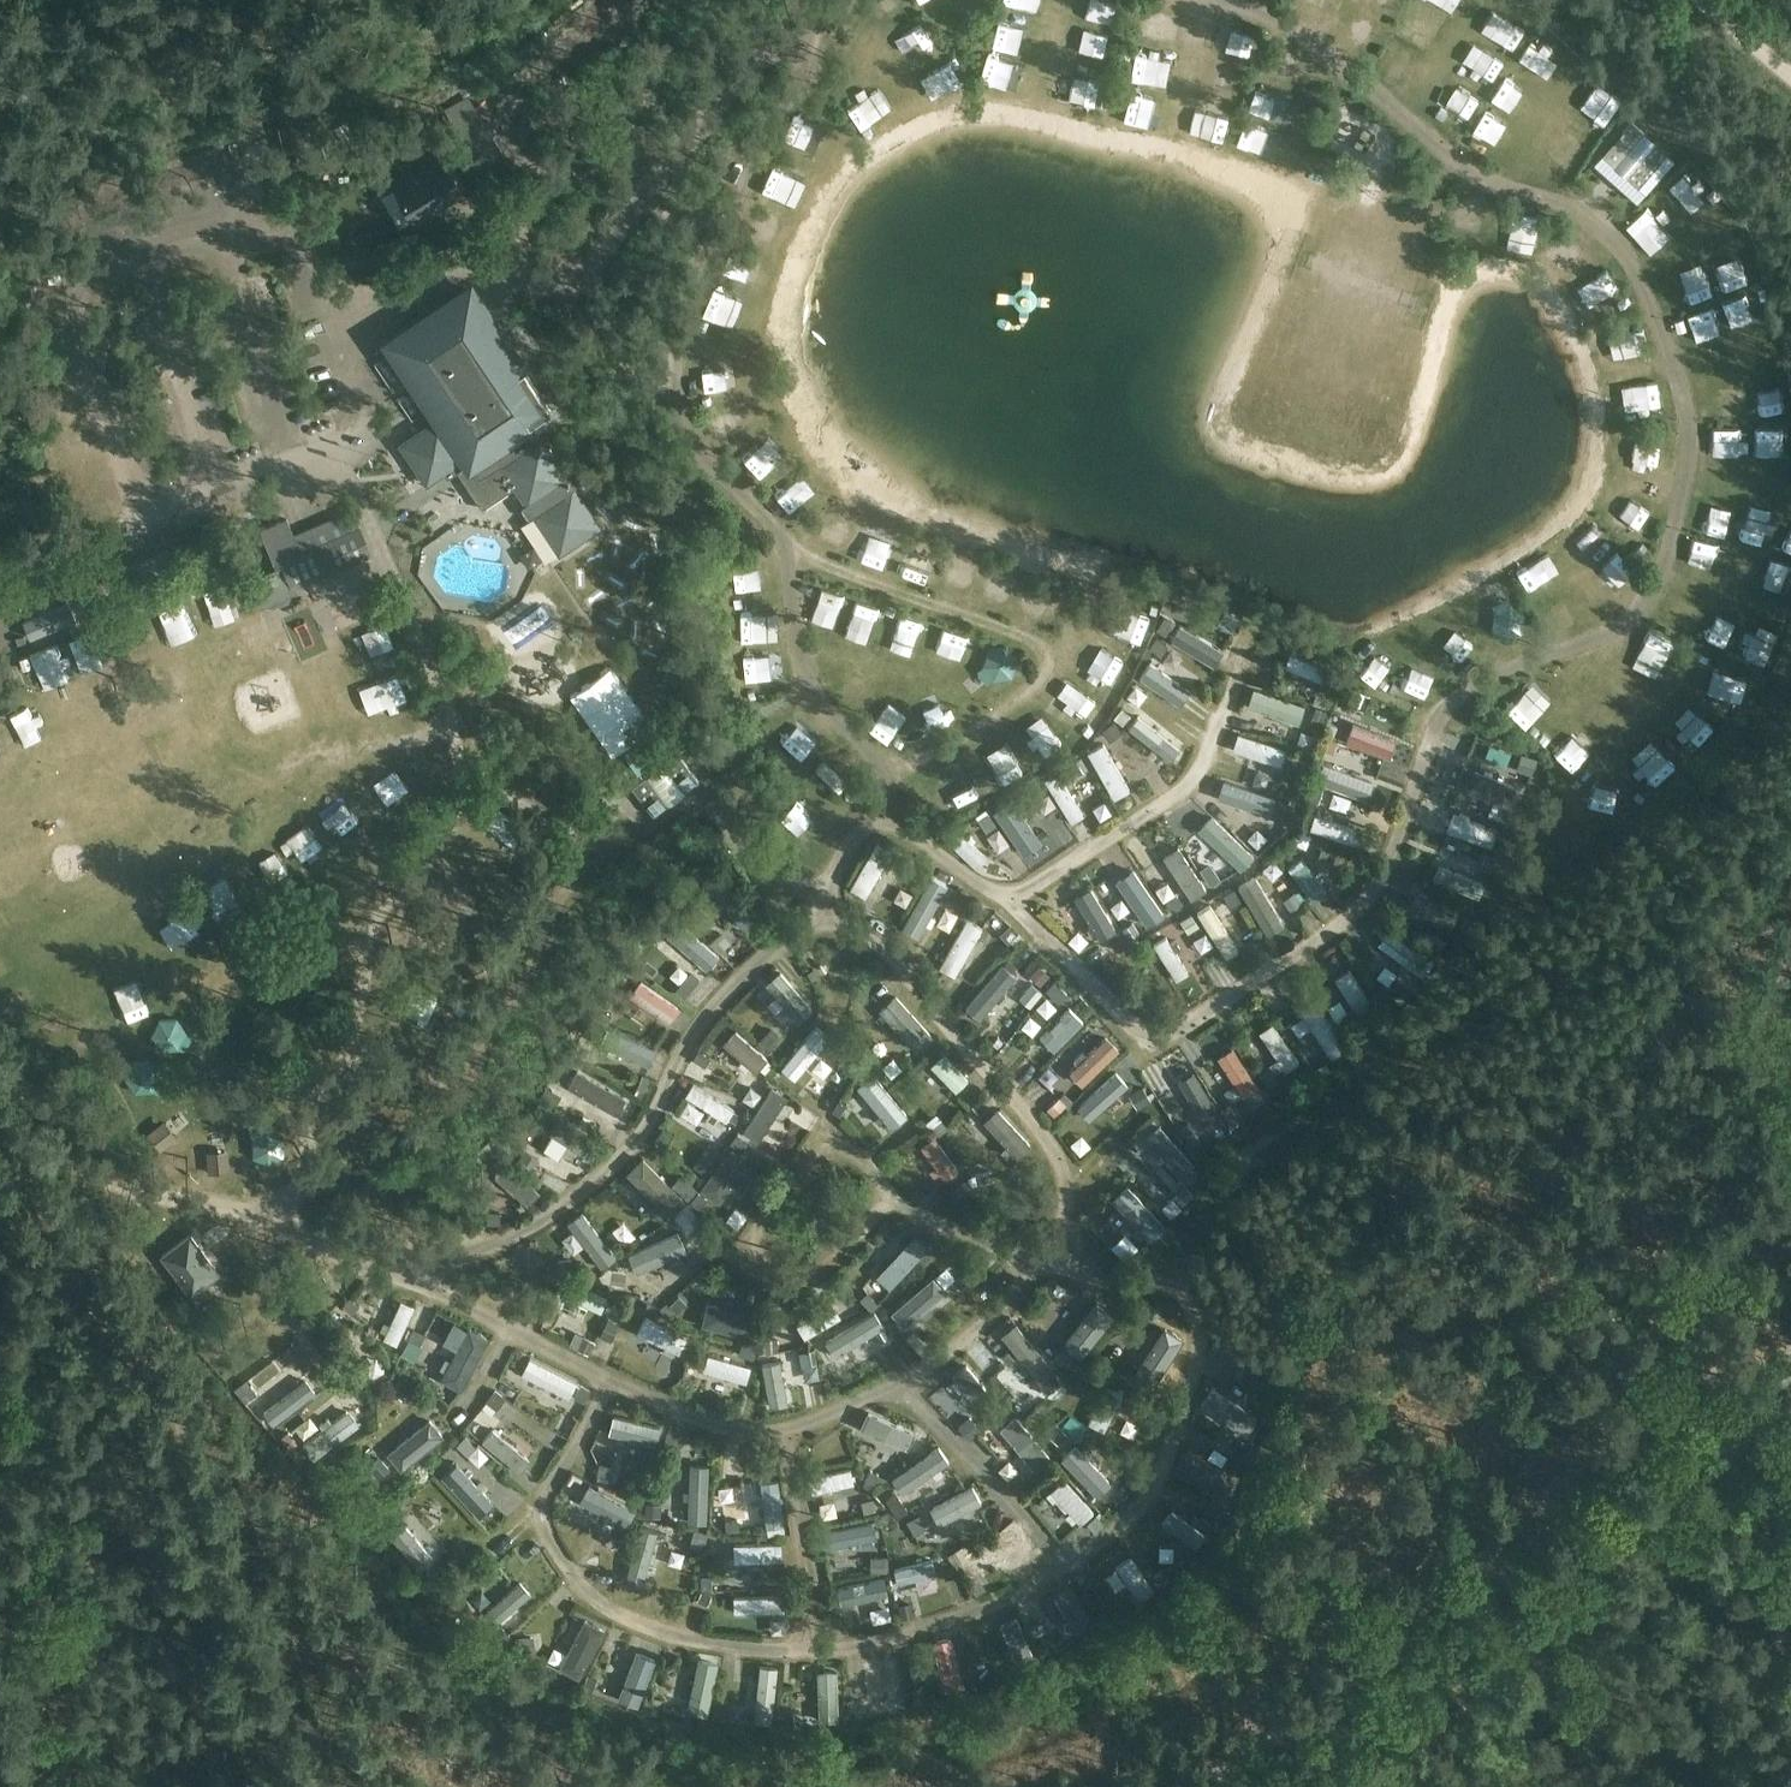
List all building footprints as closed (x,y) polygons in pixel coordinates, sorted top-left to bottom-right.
[(1497,40),(1507,17),(1475,2),(1465,24),(1497,40)] [(889,47),(923,35),(914,10),(880,23),(889,47)] [(1237,51),(1246,26),(1223,18),(1215,43),(1237,51)] [(936,53),(905,66),(915,88),(945,75),(936,53)] [(1585,112),(1598,91),(1577,78),(1563,99),(1585,112)] [(850,114),(870,102),(857,80),(837,92),(850,114)] [(1140,113),(1144,90),(1116,86),(1112,108),(1140,113)] [(1220,125),(1226,95),(1197,89),(1191,120),(1220,125)] [(1604,154),(1595,164),(1637,202),(1675,160),(1668,155),(1669,153),(1657,142),(1646,132),(1633,121),(1604,154)] [(375,151),(381,163),(398,153),(392,142),(375,151)] [(466,158),(462,161),(465,167),(470,164),(475,161),(471,155),(466,158)] [(396,187),(381,196),(400,227),(415,218),(462,190),(443,159),(396,187)] [(485,178),(475,184),(482,195),(487,193),(492,190),(485,178)] [(412,309),(432,340),(475,311),(455,281),(412,309)] [(1734,298),(1711,302),(1715,327),(1738,324),(1734,298)] [(1671,340),(1693,338),(1691,316),(1670,317),(1671,340)] [(718,390),(719,368),(686,366),(685,389),(718,390)] [(1612,383),(1613,408),(1650,407),(1649,382),(1612,383)] [(477,471),(441,415),(399,442),(427,486),(455,467),(482,508),(514,488),(524,504),(521,506),(529,519),(532,517),(559,556),(603,527),(542,435),(491,469),(487,464),(477,471)] [(491,448),(510,436),(498,417),(479,429),(491,448)] [(1704,454),(1723,452),(1722,428),(1702,429),(1704,454)] [(1626,432),(1627,462),(1653,461),(1652,431),(1626,432)] [(735,454),(748,463),(762,445),(749,435),(735,454)] [(1607,496),(1596,521),(1622,532),(1633,507),(1607,496)] [(261,526),(276,567),(247,580),(259,609),(298,592),(296,587),(372,555),(359,525),(358,526),(350,509),(294,534),(287,517),(261,526)] [(816,509),(806,534),(835,546),(845,520),(816,509)] [(1576,555),(1591,535),(1575,524),(1560,543),(1576,555)] [(1603,544),(1587,564),(1606,580),(1623,561),(1603,544)] [(1742,586),(1764,591),(1771,557),(1750,552),(1742,586)] [(168,623),(189,616),(177,580),(156,587),(168,623)] [(732,621),(767,619),(766,595),(731,597),(732,621)] [(298,610),(285,614),(292,636),(304,632),(298,610)] [(370,612),(353,621),(362,639),(380,630),(370,612)] [(76,643),(90,635),(81,617),(66,625),(76,643)] [(1662,664),(1676,640),(1648,623),(1634,647),(1662,664)] [(1171,640),(1214,666),(1224,650),(1181,624),(1171,640)] [(1108,673),(1119,645),(1083,631),(1072,659),(1108,673)] [(45,637),(23,643),(33,680),(55,674),(45,637)] [(767,666),(762,641),(733,646),(738,671),(767,666)] [(1324,683),(1330,669),(1291,653),(1285,667),(1324,683)] [(1180,706),(1190,692),(1151,664),(1141,679),(1180,706)] [(1061,668),(1043,688),(1070,713),(1088,694),(1061,668)] [(1703,669),(1697,694),(1721,700),(1727,675),(1703,669)] [(1522,685),(1502,714),(1516,725),(1537,695),(1522,685)] [(1299,724),(1305,705),(1253,688),(1247,707),(1299,724)] [(1668,750),(1686,733),(1662,709),(1644,725),(1668,750)] [(1019,748),(1047,736),(1038,716),(1010,728),(1019,748)] [(1138,717),(1128,729),(1162,756),(1172,743),(1138,717)] [(777,729),(791,744),(801,735),(787,720),(777,729)] [(1346,741),(1389,757),(1396,739),(1353,723),(1346,741)] [(988,733),(970,742),(982,766),(1000,757),(988,733)] [(1286,749),(1238,733),(1233,749),(1280,766),(1286,749)] [(823,775),(841,756),(820,737),(802,755),(823,775)] [(1130,790),(1103,743),(1087,752),(1114,799),(1130,790)] [(1636,781),(1648,767),(1622,746),(1611,760),(1636,781)] [(683,791),(684,792),(699,781),(678,753),(663,764),(652,751),(633,765),(644,779),(632,788),(654,815),(668,804),(667,803),(683,791)] [(1362,796),(1368,780),(1323,764),(1318,779),(1362,796)] [(1517,784),(1463,766),(1456,787),(1509,806),(1517,784)] [(1045,780),(1071,823),(1083,816),(1057,773),(1045,780)] [(317,787),(331,823),(353,815),(339,779),(317,787)] [(1596,779),(1575,783),(1581,810),(1601,806),(1596,779)] [(1276,797),(1236,785),(1231,802),(1271,815),(1276,797)] [(800,821),(808,803),(786,793),(777,811),(800,821)] [(996,811),(1022,848),(1034,840),(1009,803),(996,811)] [(282,826),(294,849),(321,835),(309,812),(282,826)] [(1492,848),(1499,830),(1454,814),(1447,831),(1492,848)] [(1315,815),(1310,829),(1360,846),(1365,832),(1315,815)] [(1212,816),(1198,830),(1241,870),(1254,856),(1212,816)] [(950,845),(976,869),(987,858),(961,834),(950,845)] [(849,888),(865,897),(892,850),(876,841),(849,888)] [(1206,889),(1178,847),(1163,856),(1192,899),(1206,889)] [(1302,858),(1288,869),(1313,901),(1327,891),(1302,858)] [(1439,866),(1433,880),(1479,899),(1485,885),(1439,866)] [(1121,879),(1152,926),(1170,915),(1139,868),(1121,879)] [(224,873),(206,881),(214,902),(233,895),(224,873)] [(926,921),(948,883),(935,876),(914,914),(926,921)] [(1238,888),(1266,935),(1285,924),(1256,876),(1238,888)] [(708,889),(736,922),(747,913),(719,880),(708,889)] [(1116,930),(1090,888),(1074,898),(1100,940),(1116,930)] [(1446,924),(1454,911),(1423,894),(1416,907),(1446,924)] [(1238,951),(1213,909),(1200,916),(1225,958),(1238,951)] [(1073,917),(1058,923),(1065,938),(1080,931),(1073,917)] [(674,920),(663,932),(698,963),(709,950),(674,920)] [(954,976),(981,928),(966,920),(939,968),(954,976)] [(1194,921),(1178,926),(1184,943),(1200,937),(1194,921)] [(1378,944),(1423,978),(1433,964),(1389,930),(1378,944)] [(1166,937),(1153,944),(1176,982),(1189,974),(1166,937)] [(1002,964),(965,1007),(980,1019),(1016,976),(1002,964)] [(1350,969),(1335,979),(1362,1024),(1377,1014),(1350,969)] [(812,1010),(779,972),(764,984),(797,1022),(812,1010)] [(628,997),(669,1024),(679,1009),(638,981),(628,997)] [(932,1037),(895,995),(878,1010),(916,1052),(932,1037)] [(1302,1015),(1331,1059),(1347,1049),(1317,1005),(1302,1015)] [(1043,1039),(1055,1051),(1083,1023),(1072,1011),(1043,1039)] [(1285,1073),(1299,1063),(1272,1024),(1259,1033),(1285,1073)] [(756,1073),(767,1061),(733,1030),(722,1042),(756,1073)] [(603,1044),(645,1062),(651,1049),(609,1031),(603,1044)] [(1106,1037),(1069,1073),(1082,1086),(1119,1050),(1106,1037)] [(821,1045),(791,1068),(801,1081),(831,1058),(821,1045)] [(1244,1098),(1259,1089),(1233,1049),(1218,1058),(1244,1098)] [(967,1080),(942,1054),(930,1066),(955,1092),(967,1080)] [(625,1096),(577,1070),(568,1087),(616,1114),(625,1096)] [(1178,1083),(1203,1125),(1219,1115),(1194,1073),(1178,1083)] [(870,1076),(858,1086),(893,1128),(905,1117),(870,1076)] [(684,1096),(725,1122),(733,1110),(691,1084),(684,1096)] [(787,1095),(773,1086),(744,1130),(759,1140),(787,1095)] [(1131,1088),(1098,1110),(1106,1122),(1139,1101),(1131,1088)] [(983,1122),(1017,1159),(1031,1146),(997,1109),(983,1122)] [(602,1145),(558,1119),(550,1134),(594,1160),(602,1145)] [(1145,1139),(1182,1181),(1195,1168),(1158,1127),(1145,1139)] [(945,1181),(958,1172),(933,1138),(920,1147),(945,1181)] [(219,1140),(197,1139),(196,1160),(218,1161),(219,1140)] [(749,1163),(730,1149),(699,1190),(718,1205),(749,1163)] [(537,1195),(501,1158),(488,1171),(524,1208),(537,1195)] [(684,1202),(642,1158),(624,1174),(667,1218),(684,1202)] [(1166,1228),(1128,1186),(1112,1200),(1150,1242),(1166,1228)] [(585,1216),(573,1226),(601,1265),(615,1256),(585,1216)] [(636,1275),(686,1253),(677,1233),(627,1256),(636,1275)] [(928,1246),(915,1234),(877,1275),(890,1288),(928,1246)] [(219,1275),(191,1236),(163,1256),(192,1295),(219,1275)] [(945,1291),(934,1278),(896,1309),(908,1323),(945,1291)] [(606,1300),(561,1279),(555,1293),(600,1313),(606,1300)] [(1052,1334),(1066,1344),(1097,1304),(1084,1293),(1052,1334)] [(749,1324),(753,1311),(716,1300),(712,1312),(749,1324)] [(382,1340),(395,1346),(413,1308),(400,1301),(382,1340)] [(804,1340),(840,1318),(832,1305),(796,1326),(804,1340)] [(1117,1319),(1099,1305),(1065,1347),(1083,1361),(1117,1319)] [(550,1309),(545,1324),(561,1329),(566,1314),(550,1309)] [(688,1339),(638,1315),(631,1330),(681,1355),(688,1339)] [(1163,1327),(1133,1376),(1155,1389),(1184,1340),(1163,1327)] [(487,1339),(467,1328),(439,1381),(458,1392),(487,1339)] [(1005,1341),(1040,1383),(1053,1372),(1018,1330),(1005,1341)] [(827,1348),(832,1363),(865,1351),(859,1336),(827,1348)] [(359,1365),(372,1360),(364,1341),(351,1347),(359,1365)] [(735,1381),(739,1365),(707,1356),(703,1372),(735,1381)] [(567,1399),(575,1383),(528,1359),(520,1375),(567,1399)] [(782,1359),(763,1362),(773,1412),(792,1407),(782,1359)] [(952,1377),(988,1421),(1002,1410),(965,1366),(952,1377)] [(1104,1433),(1123,1396),(1107,1387),(1087,1424),(1104,1433)] [(1248,1435),(1259,1418),(1212,1387),(1201,1404),(1248,1435)] [(542,1420),(557,1425),(563,1410),(548,1405),(542,1420)] [(915,1434),(867,1412),(859,1428),(908,1450),(915,1434)] [(518,1471),(539,1446),(500,1414),(480,1439),(518,1471)] [(1015,1417),(1000,1430),(1035,1473),(1051,1460),(1015,1417)] [(649,1444),(652,1428),(611,1418),(607,1435),(649,1444)] [(399,1426),(381,1440),(391,1452),(409,1438),(399,1426)] [(1097,1498),(1111,1485),(1075,1447),(1061,1460),(1097,1498)] [(910,1485),(946,1461),(937,1448),(902,1472),(910,1485)] [(1228,1475),(1189,1450),(1179,1465),(1218,1490),(1228,1475)] [(448,1467),(481,1500),(491,1490),(459,1457),(448,1467)] [(811,1495),(853,1485),(850,1470),(808,1479),(811,1495)] [(705,1473),(689,1472),(687,1519),(703,1520),(705,1473)] [(1093,1514),(1063,1481),(1050,1492),(1080,1526),(1093,1514)] [(759,1484),(766,1530),(783,1528),(777,1482),(759,1484)] [(973,1488),(925,1511),(932,1528),(981,1503),(973,1488)] [(616,1529),(624,1514),(592,1497),(584,1512),(616,1529)] [(428,1512),(456,1544),(467,1535),(440,1503),(428,1512)] [(1196,1548),(1205,1536),(1171,1512),(1162,1524),(1196,1548)] [(827,1550),(875,1540),(871,1524),(824,1533),(827,1550)] [(1026,1541),(1019,1527),(966,1556),(973,1570),(1026,1541)] [(781,1562),(780,1545),(732,1546),(733,1563),(781,1562)] [(668,1572),(671,1556),(635,1548),(632,1564),(668,1572)] [(925,1551),(888,1576),(899,1592),(936,1567),(925,1551)] [(1155,1593),(1130,1557),(1116,1567),(1140,1602),(1155,1593)] [(885,1579),(837,1588),(840,1606),(888,1596),(885,1579)] [(1070,1582),(1053,1591),(1077,1634),(1094,1625),(1070,1582)] [(496,1620),(522,1597),(512,1586),(486,1610),(496,1620)] [(733,1614),(783,1614),(783,1598),(733,1599),(733,1614)] [(1016,1618),(1000,1624),(1016,1664),(1032,1657),(1016,1618)] [(604,1631),(583,1620),(556,1673),(577,1684),(604,1631)] [(963,1683),(950,1636),(932,1641),(945,1688),(963,1683)] [(635,1648),(617,1697),(637,1704),(655,1655),(635,1648)] [(883,1696),(900,1694),(896,1655),(879,1657),(883,1696)] [(686,1712),(706,1716),(717,1664),(697,1660),(686,1712)] [(816,1669),(818,1721),(838,1720),(836,1668),(816,1669)] [(776,1675),(758,1673),(754,1721),(772,1722),(776,1675)]
